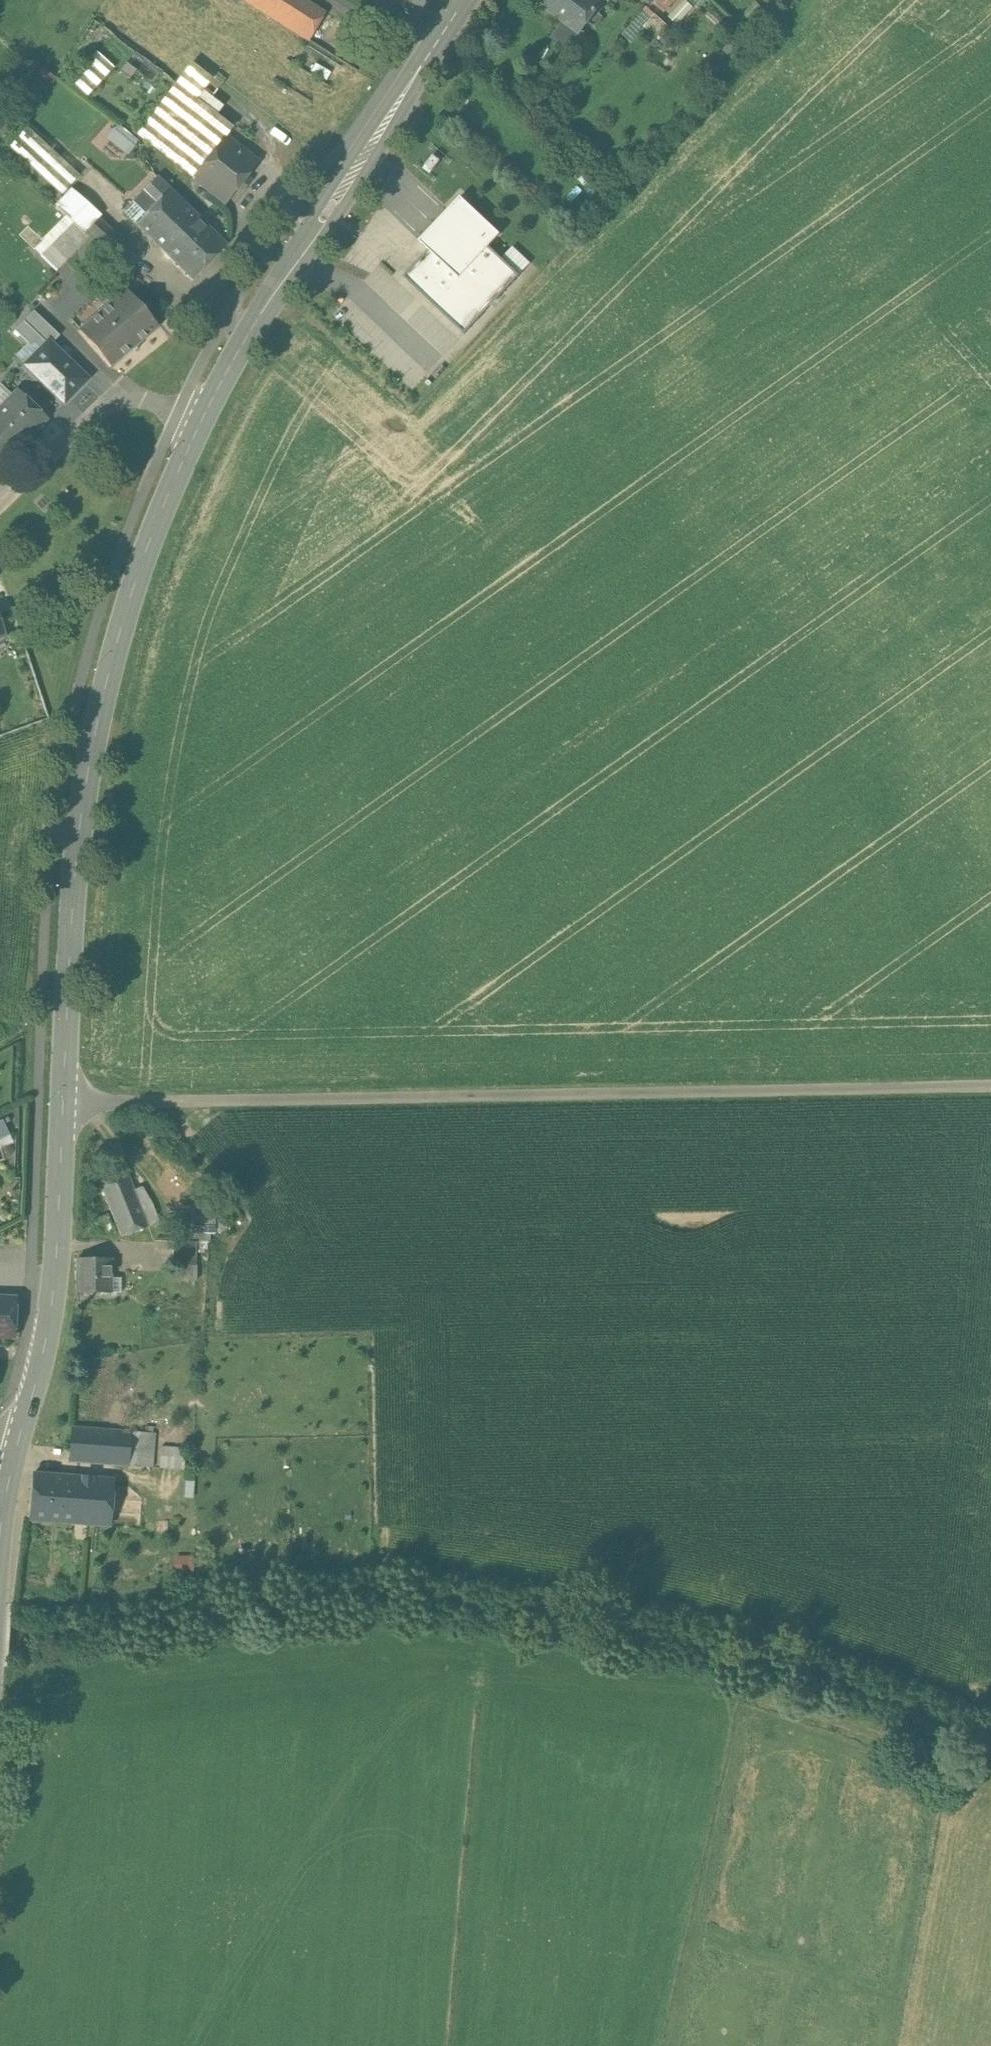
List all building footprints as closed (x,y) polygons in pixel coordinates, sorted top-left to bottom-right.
[(297,0),(245,0),(286,26),(301,2),(297,0)] [(286,26),(309,41),(326,12),(307,0),(302,0),(301,2),(286,26)] [(413,28),(433,0),(373,0),(413,28)] [(555,16),(567,0),(534,0),(555,16)] [(555,16),(563,21),(580,34),(605,1),(605,0),(567,0),(555,16)] [(664,12),(675,0),(652,0),(664,12)] [(694,7),(686,0),(685,0),(670,17),(678,25),(694,7)] [(656,16),(647,8),(622,36),(631,44),(656,16)] [(656,16),(646,28),(665,45),(675,33),(656,16)] [(580,34),(563,21),(552,37),(569,49),(580,34)] [(96,51),(70,80),(87,96),(114,67),(96,51)] [(193,62),(137,134),(194,178),(226,137),(234,126),(216,113),(222,105),(203,90),(212,77),(193,62)] [(36,91),(53,77),(44,65),(27,79),(36,91)] [(80,175),(27,127),(9,146),(62,195),(80,175)] [(226,137),(194,178),(225,202),(257,161),(226,137)] [(227,245),(171,190),(158,178),(133,202),(146,215),(137,225),(193,280),(227,245)] [(501,234),(462,197),(420,241),(430,250),(434,254),(429,259),(425,254),(404,277),(466,334),(521,275),(490,246),(501,234)] [(132,248),(99,219),(88,231),(121,261),(132,248)] [(69,228),(41,256),(57,271),(84,243),(69,228)] [(430,250),(425,254),(429,259),(434,254),(430,250)] [(127,290),(119,280),(105,292),(113,302),(127,290)] [(113,302),(80,331),(111,366),(158,326),(127,290),(113,302)] [(34,311),(24,321),(47,344),(49,342),(51,345),(60,335),(34,311)] [(27,365),(65,401),(87,378),(51,345),(49,342),(47,344),(24,321),(15,330),(28,344),(32,347),(35,344),(41,350),(27,365)] [(17,355),(27,365),(41,350),(35,344),(32,347),(28,344),(17,355)] [(0,407),(0,468),(48,419),(17,389),(0,407)] [(10,1132),(3,1118),(0,1119),(0,1137),(10,1132)] [(134,1190),(126,1171),(100,1181),(122,1236),(158,1222),(151,1203),(141,1187),(134,1190)] [(194,1239),(216,1240),(216,1210),(194,1211),(194,1239)] [(197,1241),(173,1241),(173,1265),(196,1266),(197,1241)] [(111,1258),(77,1258),(77,1292),(121,1293),(121,1278),(111,1278),(111,1258)] [(196,1266),(173,1265),(172,1281),(196,1281),(196,1266)] [(0,1297),(0,1337),(13,1337),(15,1297),(0,1297)] [(155,1433),(72,1427),(70,1461),(152,1468),(155,1433)] [(184,1447),(159,1445),(158,1468),(183,1470),(184,1447)] [(79,1476),(34,1473),(30,1520),(76,1523),(79,1476)] [(113,1478),(79,1476),(76,1523),(109,1526),(113,1478)] [(187,1478),(185,1496),(193,1496),(195,1479),(187,1478)]
